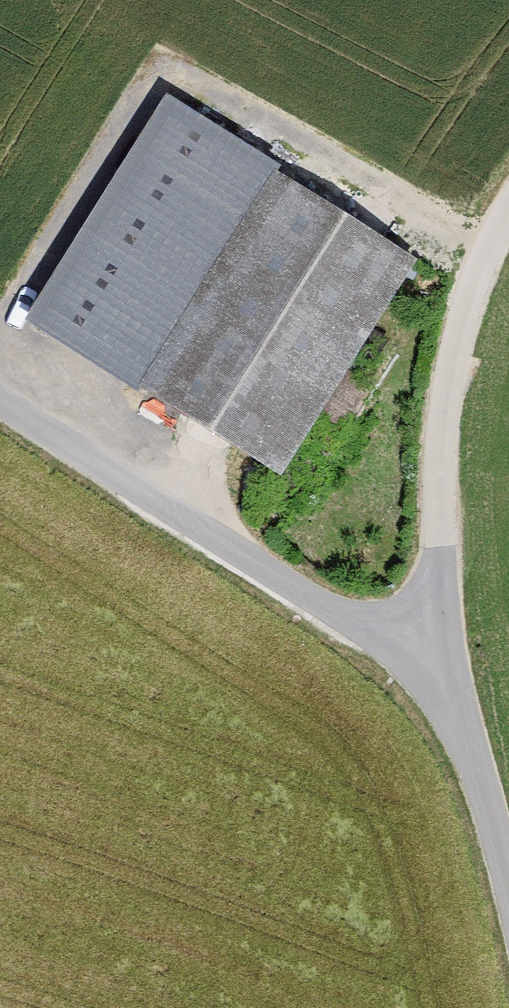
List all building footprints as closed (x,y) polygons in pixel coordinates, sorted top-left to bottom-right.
[(51,300),(164,377),(285,168),(179,92),(51,300)] [(429,251),(285,168),(164,377),(308,460),(429,251)]
